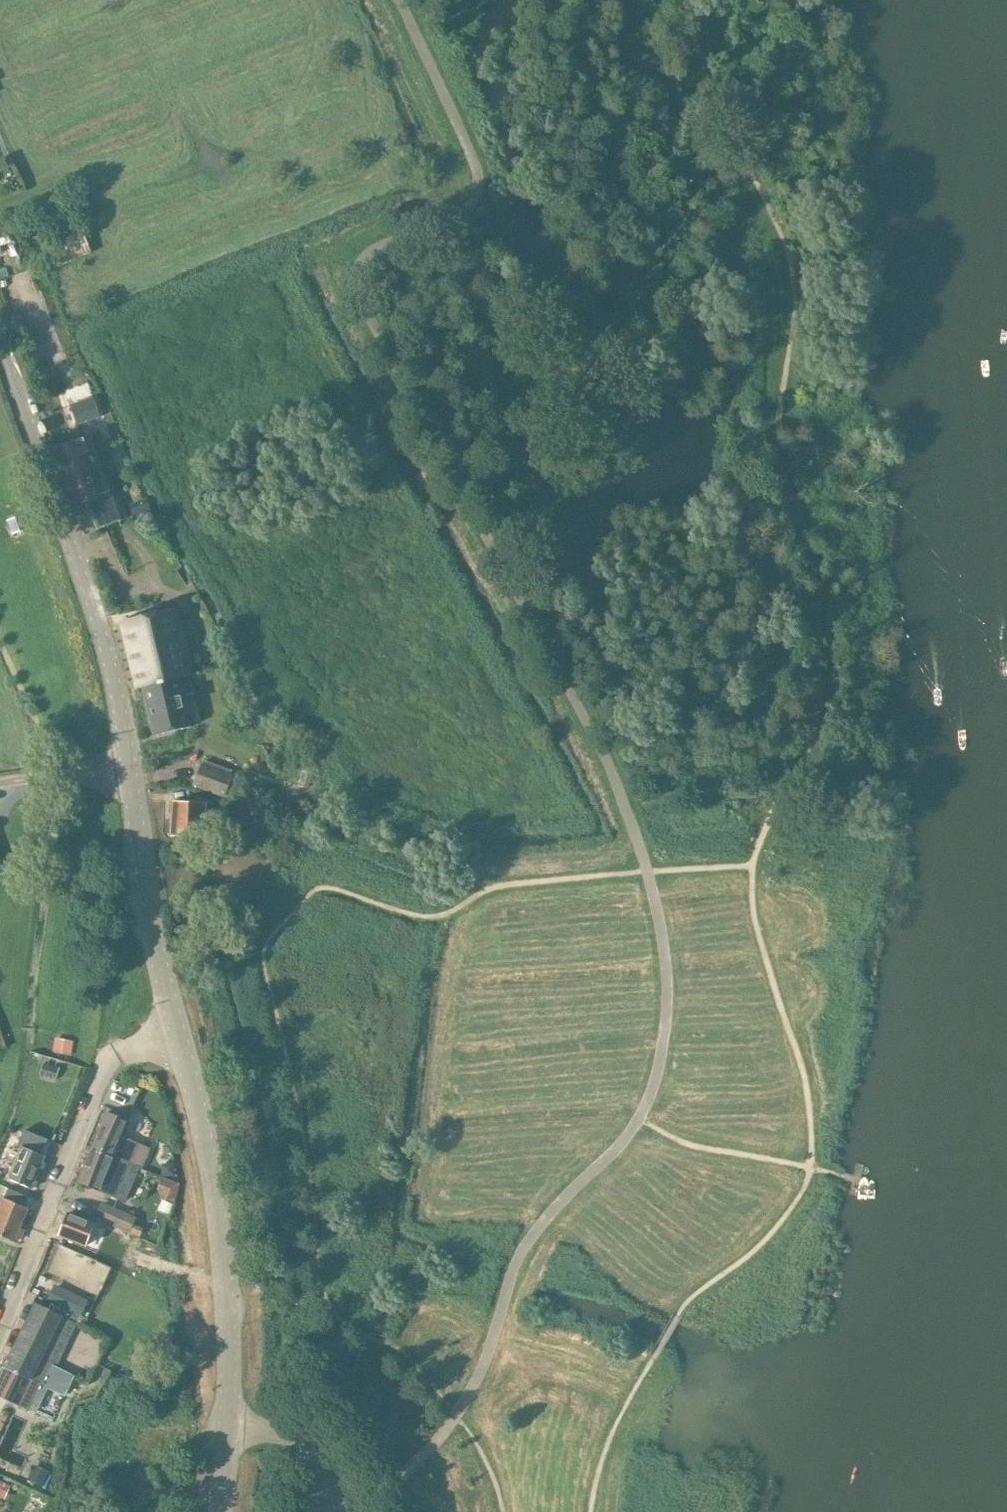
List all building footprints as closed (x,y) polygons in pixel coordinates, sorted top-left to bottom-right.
[(61,265),(90,252),(82,233),(53,246),(61,265)] [(78,425),(101,417),(94,397),(71,405),(78,425)] [(83,453),(86,452),(82,440),(54,448),(62,469),(86,461),(83,453)] [(86,461),(62,469),(74,505),(85,502),(95,530),(119,522),(120,525),(142,517),(115,442),(86,452),(83,453),(86,461)] [(174,609),(121,621),(137,688),(141,687),(190,675),(174,609)] [(190,675),(141,687),(153,736),(190,727),(189,723),(200,720),(190,675)] [(200,765),(193,784),(224,796),(231,777),(229,776),(231,771),(204,761),(202,766),(200,765)] [(203,838),(205,804),(172,802),(171,821),(166,820),(166,832),(170,832),(170,836),(203,838)] [(241,822),(246,810),(234,806),(230,817),(241,822)] [(15,1003),(11,992),(0,996),(0,1009),(15,1003)] [(57,1038),(55,1052),(69,1054),(71,1041),(57,1038)] [(55,1080),(59,1068),(43,1063),(39,1075),(55,1080)] [(91,1147),(130,1163),(138,1144),(120,1137),(126,1122),(105,1113),(91,1147)] [(21,1147),(7,1179),(31,1189),(44,1156),(40,1154),(47,1140),(24,1130),(17,1146),(21,1147)] [(124,1176),(130,1163),(91,1147),(77,1181),(98,1190),(99,1188),(104,1190),(103,1192),(119,1199),(128,1178),(124,1176)] [(27,1208),(23,1207),(27,1197),(0,1185),(0,1195),(3,1196),(0,1203),(0,1236),(14,1242),(27,1208)] [(118,1226),(124,1214),(101,1204),(96,1216),(118,1226)] [(84,1245),(93,1223),(66,1213),(58,1235),(84,1245)] [(49,1310),(52,1303),(38,1296),(0,1372),(0,1396),(31,1410),(43,1385),(46,1386),(50,1376),(59,1380),(64,1371),(55,1367),(75,1323),(80,1325),(82,1316),(58,1305),(54,1312),(49,1310)] [(33,1465),(27,1479),(42,1485),(48,1472),(33,1465)] [(3,1497),(8,1485),(0,1482),(0,1496),(3,1497)]
